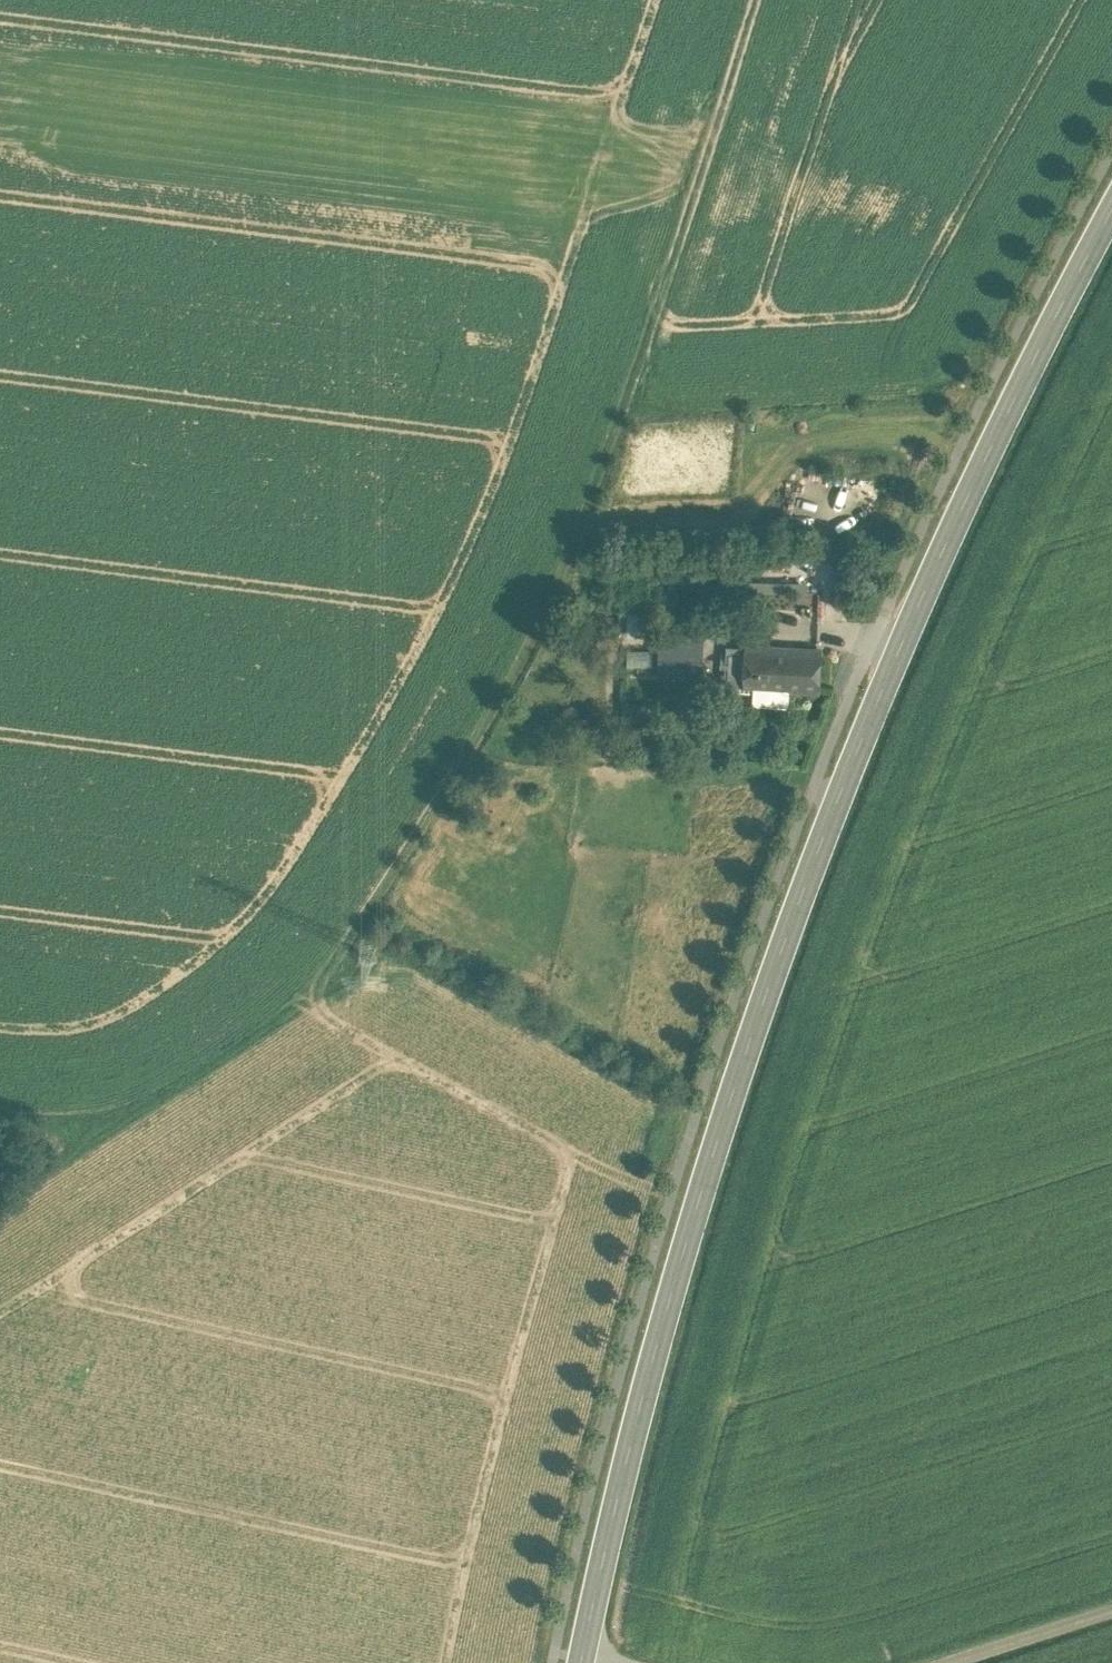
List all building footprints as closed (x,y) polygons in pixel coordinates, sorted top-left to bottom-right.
[(646,605),(628,613),(635,630),(653,623),(646,605)] [(705,641),(659,642),(659,673),(705,674),(705,641)] [(822,649),(746,644),(746,648),(728,647),(726,680),(727,683),(736,684),(736,689),(753,691),(753,703),(788,705),(789,687),(819,689),(822,649)] [(654,648),(627,648),(627,665),(654,665),(654,648)]
